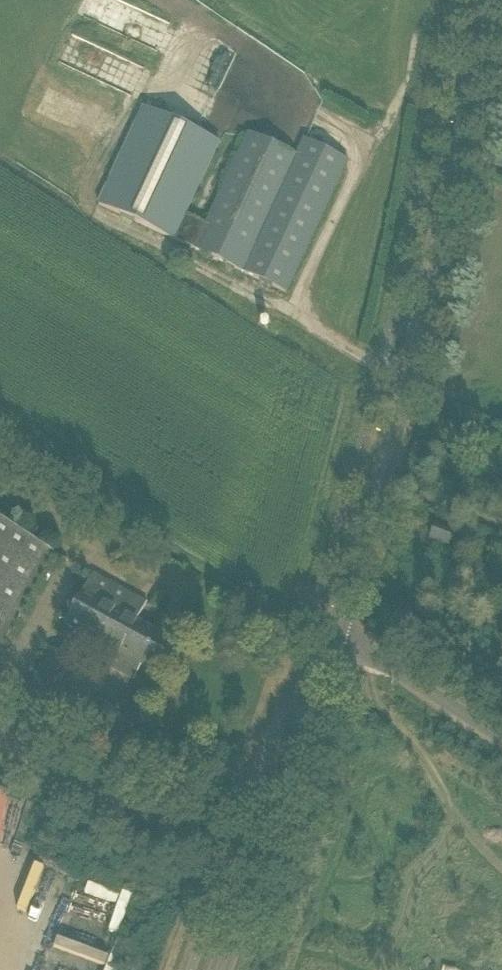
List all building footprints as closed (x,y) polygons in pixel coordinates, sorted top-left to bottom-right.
[(174,239),(194,249),(286,292),(348,159),(330,151),(304,138),(297,154),(248,132),(205,224),(186,215),(219,142),(144,107),(98,204),(174,239)] [(53,551),(0,522),(0,649),(53,551)] [(449,546),(454,532),(435,524),(429,538),(449,546)] [(93,573),(65,625),(102,645),(141,667),(154,674),(173,641),(155,631),(137,621),(147,602),(93,573)] [(110,952),(56,935),(45,969),(104,969),(110,952)]
